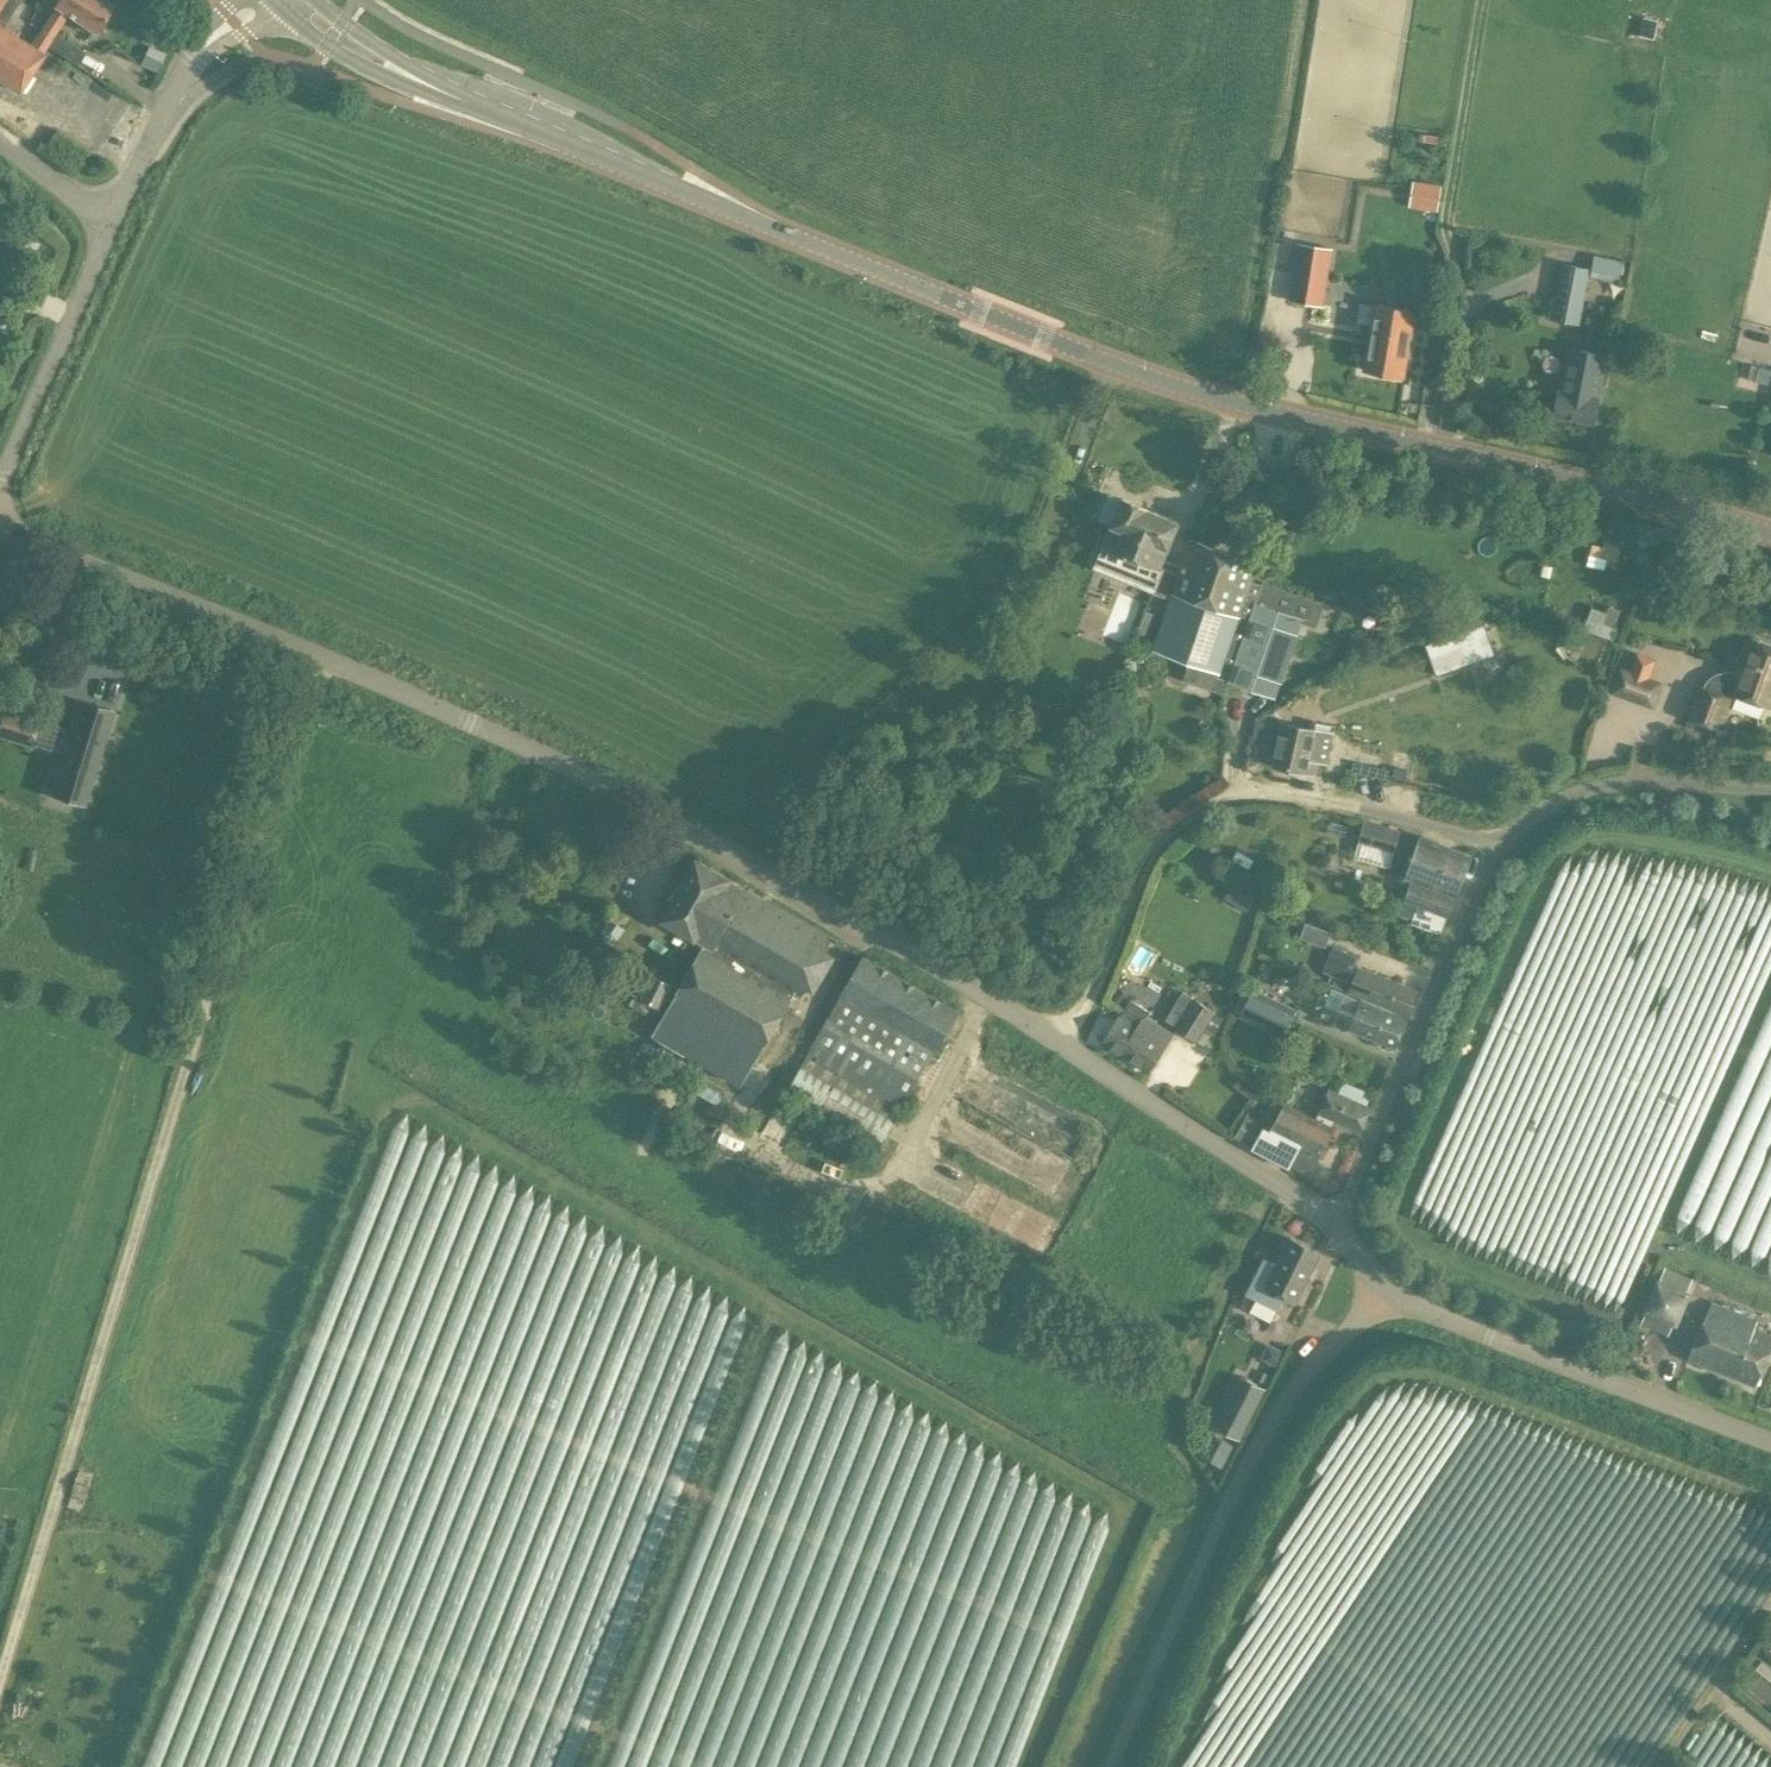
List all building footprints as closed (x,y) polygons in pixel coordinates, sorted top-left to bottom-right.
[(47,46),(54,34),(42,26),(30,45),(2,28),(19,0),(0,0),(0,80),(18,92),(43,54),(42,54),(47,46)] [(55,6),(42,26),(54,34),(47,46),(77,65),(86,52),(56,33),(68,14),(94,31),(112,4),(107,0),(58,0),(54,5),(55,6)] [(1642,17),(1639,35),(1653,38),(1657,20),(1642,17)] [(142,63),(159,70),(166,54),(150,46),(142,63)] [(1411,206),(1438,211),(1442,186),(1415,181),(1411,206)] [(1298,244),(1290,301),(1313,304),(1318,276),(1327,277),(1331,249),(1298,244)] [(1551,317),(1580,323),(1590,276),(1620,281),(1623,259),(1592,254),(1589,269),(1561,263),(1551,317)] [(1375,305),(1364,369),(1404,376),(1415,311),(1375,305)] [(1606,356),(1568,347),(1555,414),(1593,422),(1606,356)] [(1759,367),(1755,382),(1768,385),(1770,377),(1770,370),(1759,367)] [(1163,559),(1174,531),(1178,521),(1122,499),(1108,494),(1098,519),(1112,525),(1104,545),(1094,568),(1153,591),(1153,593),(1170,599),(1181,566),(1163,559)] [(1218,677),(1228,679),(1260,584),(1251,580),(1258,562),(1192,539),(1191,538),(1181,566),(1170,599),(1153,650),(1219,673),(1218,677)] [(1315,623),(1321,603),(1262,585),(1260,584),(1228,679),(1227,681),(1275,697),(1301,620),(1315,623)] [(1425,645),(1436,675),(1494,654),(1483,624),(1425,645)] [(1733,691),(1770,706),(1770,649),(1752,641),(1739,675),(1736,674),(1727,671),(1723,672),(1720,673),(1714,675),(1708,679),(1703,688),(1698,686),(1687,716),(1719,729),(1731,698),(1733,691)] [(1630,669),(1620,667),(1610,692),(1653,708),(1663,682),(1650,677),(1656,659),(1636,652),(1630,669)] [(41,717),(40,716),(0,704),(0,736),(32,746),(41,717)] [(114,719),(77,705),(33,837),(71,848),(114,719)] [(1261,739),(1265,722),(1255,720),(1251,737),(1261,739)] [(1274,763),(1312,771),(1314,761),(1326,763),(1332,734),(1331,734),(1332,726),(1312,722),(1311,730),(1282,724),(1274,763)] [(1406,768),(1393,766),(1391,776),(1404,779),(1406,768)] [(1389,869),(1400,832),(1364,821),(1353,858),(1389,869)] [(1471,855),(1420,836),(1405,877),(1412,880),(1405,902),(1418,906),(1410,923),(1441,934),(1447,918),(1455,895),(1456,896),(1471,855)] [(742,1085),(793,997),(792,997),(795,990),(799,991),(808,989),(817,993),(839,955),(831,952),(829,931),(747,888),(730,878),(730,877),(697,858),(662,919),(695,937),(705,942),(703,946),(702,945),(677,991),(678,991),(652,1036),(686,1056),(688,1054),(742,1085)] [(1254,893),(1238,883),(1228,900),(1245,909),(1254,893)] [(1332,932),(1305,923),(1300,939),(1326,949),(1332,932)] [(1357,956),(1333,946),(1323,971),(1333,975),(1330,982),(1408,1013),(1418,990),(1354,964),(1357,956)] [(960,1009),(863,953),(839,994),(841,995),(806,1055),(807,1056),(786,1094),(878,1148),(901,1110),(935,1050),(937,1050),(960,1009)] [(674,983),(652,972),(634,1008),(656,1019),(674,983)] [(1283,1037),(1297,1008),(1253,987),(1240,1017),(1283,1037)] [(1317,1009),(1317,1010),(1318,1010),(1318,1011),(1319,1011),(1320,1012),(1321,1013),(1322,1013),(1321,1017),(1397,1048),(1408,1019),(1361,1001),(1331,989),(1329,993),(1328,993),(1327,992),(1325,992),(1325,993),(1323,993),(1322,993),(1321,994),(1320,995),(1317,998),(1316,999),(1316,1000),(1316,1001),(1315,1001),(1315,1005),(1316,1006),(1316,1007),(1316,1008),(1317,1009)] [(1213,1037),(1223,1017),(1214,1013),(1216,1010),(1193,996),(1174,1027),(1198,1041),(1203,1031),(1213,1037)] [(1146,1016),(1149,1011),(1131,1000),(1120,1017),(1104,1043),(1148,1071),(1172,1032),(1146,1016)] [(1330,1088),(1320,1113),(1318,1118),(1286,1101),(1271,1128),(1262,1124),(1246,1114),(1232,1136),(1251,1146),(1250,1147),(1290,1169),(1292,1165),(1310,1174),(1334,1126),(1332,1125),(1335,1119),(1360,1130),(1371,1105),(1368,1103),(1372,1094),(1343,1081),(1339,1091),(1330,1088)] [(1319,1252),(1291,1237),(1277,1264),(1263,1258),(1246,1292),(1260,1299),(1278,1308),(1284,1295),(1295,1301),(1319,1252)] [(1659,1279),(1655,1277),(1641,1312),(1644,1313),(1639,1324),(1667,1336),(1673,1323),(1676,1325),(1690,1292),(1687,1291),(1693,1279),(1664,1266),(1659,1279)] [(1712,1301),(1688,1357),(1753,1386),(1770,1345),(1770,1336),(1754,1328),(1757,1320),(1712,1301)] [(1262,1358),(1275,1365),(1282,1351),(1274,1346),(1266,1349),(1262,1358)] [(1240,1375),(1214,1425),(1239,1438),(1265,1387),(1240,1375)]
